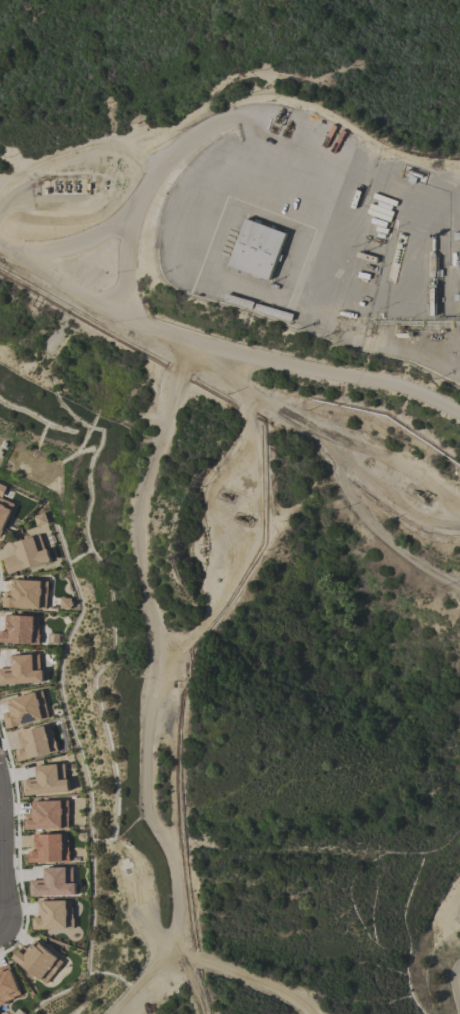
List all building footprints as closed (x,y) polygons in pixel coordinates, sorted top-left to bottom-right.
[(286,232),(244,219),(228,267),(269,281),(286,232)] [(1,499),(6,487),(0,484),(0,537),(14,504),(1,499)] [(33,516),(36,526),(47,523),(44,513),(33,516)] [(3,559),(7,573),(51,562),(47,549),(43,550),(40,536),(11,543),(15,556),(3,559)] [(4,591),(4,608),(46,609),(47,581),(12,581),(12,591),(4,591)] [(38,644),(39,616),(5,615),(5,631),(0,630),(0,643),(38,644)] [(10,668),(0,668),(0,684),(43,683),(43,670),(39,670),(38,655),(9,656),(10,668)] [(6,700),(9,712),(3,713),(7,729),(49,718),(41,690),(6,700)] [(16,733),(21,749),(15,751),(17,762),(56,752),(49,725),(16,733)] [(23,797),(69,791),(67,778),(65,778),(64,763),(34,767),(36,778),(21,780),(23,797)] [(32,813),(25,814),(26,830),(68,829),(67,801),(32,802),(32,813)] [(68,834),(33,834),(34,851),(27,851),(27,863),(68,862),(68,834)] [(76,895),(75,882),(72,882),(71,867),(43,868),(43,880),(29,881),(30,897),(76,895)] [(72,900),(37,901),(38,918),(32,918),(32,929),(72,929),(72,900)] [(22,945),(12,958),(45,984),(62,963),(34,941),(27,949),(22,945)] [(21,996),(8,964),(0,967),(0,1004),(21,996)]
